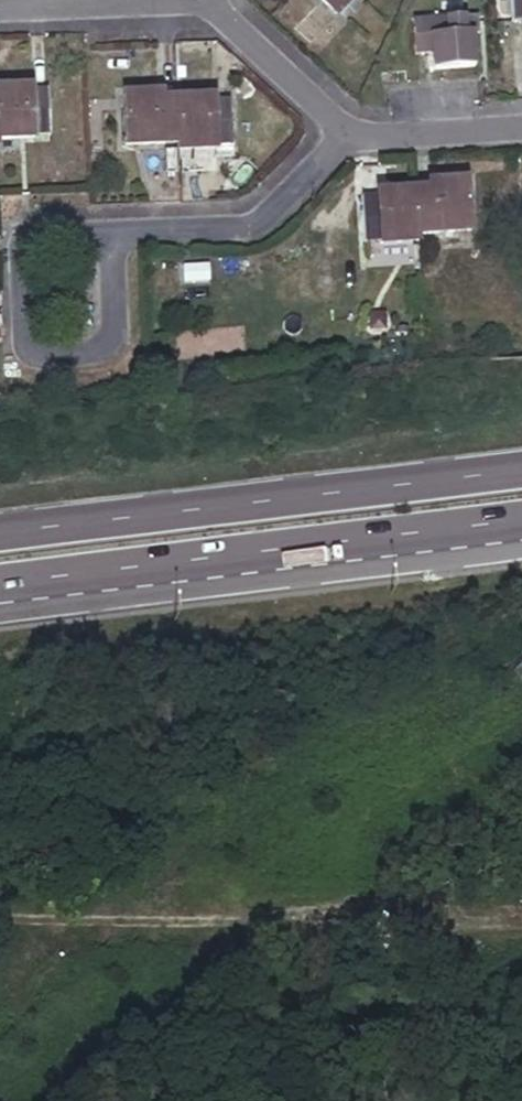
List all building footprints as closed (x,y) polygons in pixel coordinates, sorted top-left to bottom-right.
[(335,14),(347,0),(320,0),(335,14)] [(513,17),(521,17),(521,0),(512,0),(513,17)] [(468,22),(454,23),(460,28),(461,39),(468,38),(468,22)] [(454,23),(409,24),(411,57),(427,56),(428,74),(470,71),(468,38),(461,39),(460,28),(454,23)] [(0,87),(0,137),(31,136),(31,132),(47,132),(45,90),(30,90),(29,86),(0,87)] [(212,99),(174,100),(174,105),(176,144),(213,143),(212,140),(226,140),(225,100),(212,101),(212,99)] [(176,144),(174,105),(139,105),(139,108),(123,108),(125,150),(140,149),(140,152),(161,152),(162,168),(173,167),(172,151),(176,151),(176,144)] [(427,187),(412,188),(415,231),(467,229),(465,178),(426,180),(427,187)] [(415,231),(412,188),(376,189),(377,194),(361,195),(363,236),(378,235),(379,239),(415,238),(415,231)]
